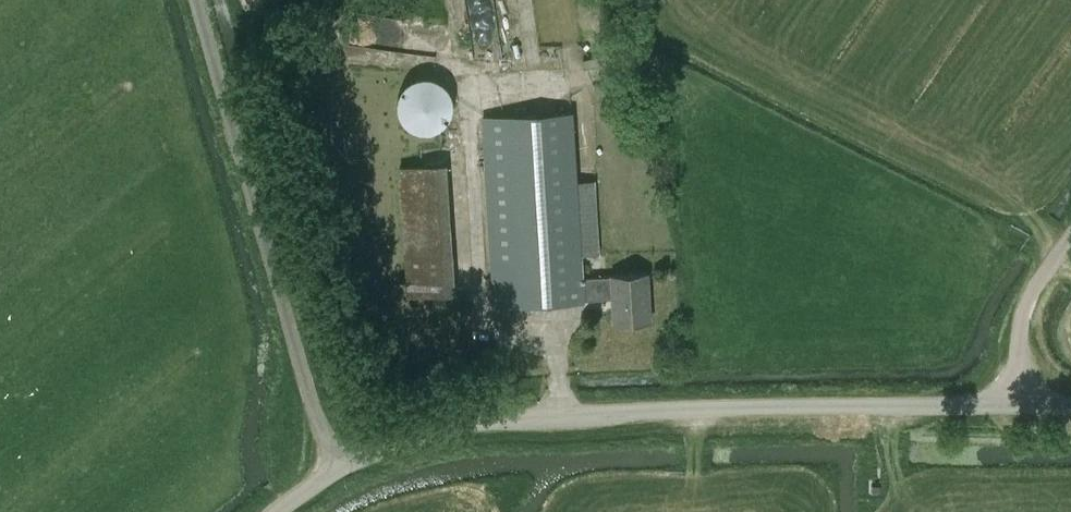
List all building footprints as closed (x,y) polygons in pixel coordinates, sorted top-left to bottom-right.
[(453,94),(448,85),(440,79),(431,76),(421,76),(412,79),(404,85),(399,94),(397,104),(399,114),(404,122),(412,129),(421,132),(431,132),(440,129),(448,122),(453,114),(455,104),(453,94)] [(579,278),(577,255),(600,254),(595,180),(573,181),(568,110),(482,115),(494,305),(582,299),(582,296),(610,294),(611,322),(651,319),(648,274),(579,278)] [(407,295),(456,294),(447,163),(399,165),(407,295)]
